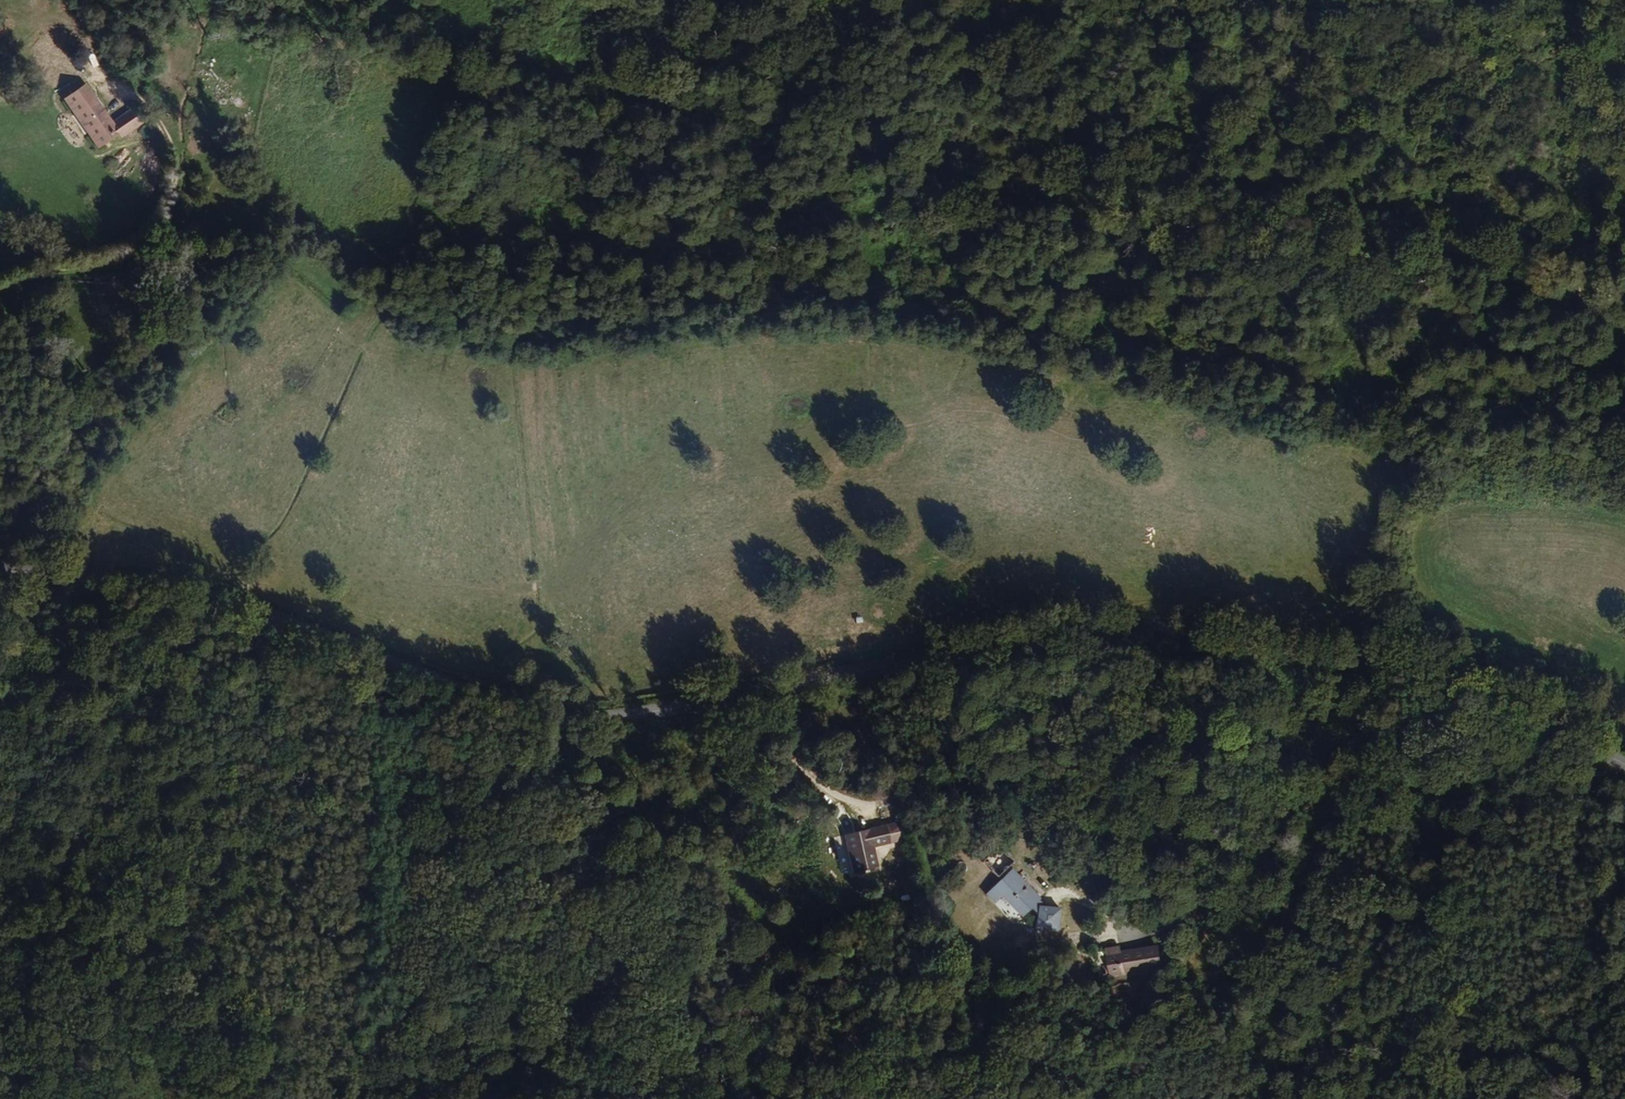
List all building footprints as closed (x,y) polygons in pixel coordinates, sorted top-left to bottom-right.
[(125,104),(102,119),(75,80),(54,95),(88,143),(109,130),(111,133),(134,117),(125,104)] [(901,840),(897,823),(845,835),(854,871),(863,875),(866,870),(879,867),(874,847),(901,840)] [(996,878),(1011,863),(996,848),(981,864),(996,878)] [(1041,903),(1014,872),(996,887),(1004,896),(1022,918),(1032,910),(1037,917),(1034,933),(1056,937),(1061,914),(1039,909),(1037,906),(1041,903)] [(1004,896),(996,887),(988,894),(996,903),(1004,896)] [(1180,958),(1179,944),(1169,946),(1168,940),(1129,947),(1128,941),(1104,945),(1111,978),(1121,976),(1120,967),(1172,960),(1180,958)] [(1173,969),(1172,960),(1120,967),(1121,976),(1173,969)]
